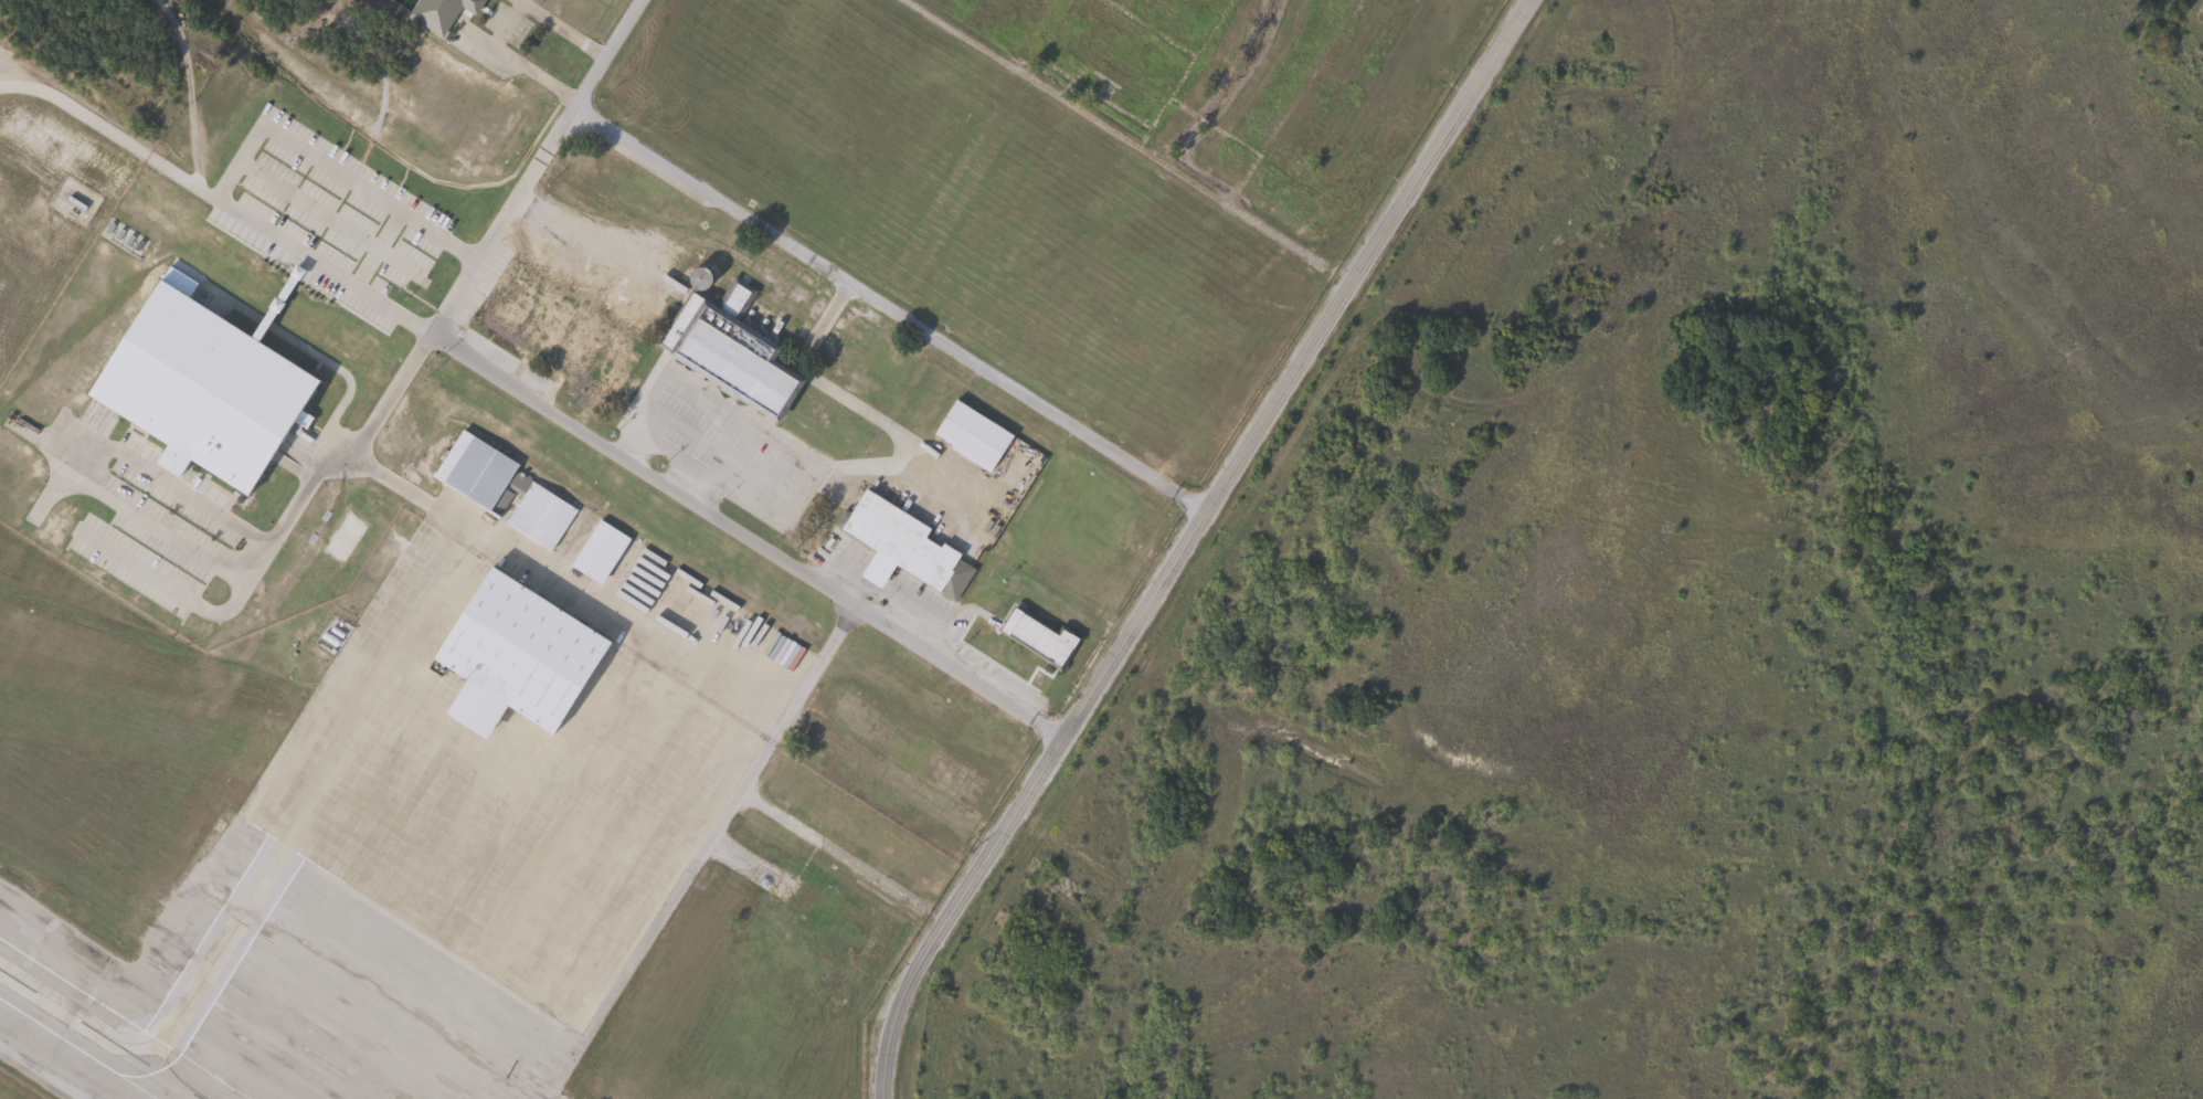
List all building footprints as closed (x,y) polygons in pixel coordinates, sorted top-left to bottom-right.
[(406,18),(417,0),(480,0),(472,15),(457,8),(441,38),(406,18)] [(244,498),(184,464),(176,480),(149,466),(161,444),(82,399),(159,264),(193,284),(182,303),(317,379),(298,411),(309,418),(301,430),(287,422),(244,498)] [(697,298),(714,308),(732,277),(753,289),(733,324),(775,348),(769,361),(799,379),(775,423),(663,359),(697,298)] [(929,440),(950,401),(1009,434),(989,472),(929,440)] [(575,509),(550,552),(499,522),(500,520),(428,479),(456,431),(516,465),(511,472),(575,509)] [(926,529),(922,538),(973,568),(953,602),(833,532),(858,488),(926,529)] [(569,569),(594,522),(624,539),(599,585),(569,569)] [(428,664),(480,570),(606,638),(551,738),(499,709),(481,741),(439,718),(460,680),(428,664)] [(996,634),(1009,610),(1055,635),(1058,630),(1074,640),(1059,668),(996,634)]
